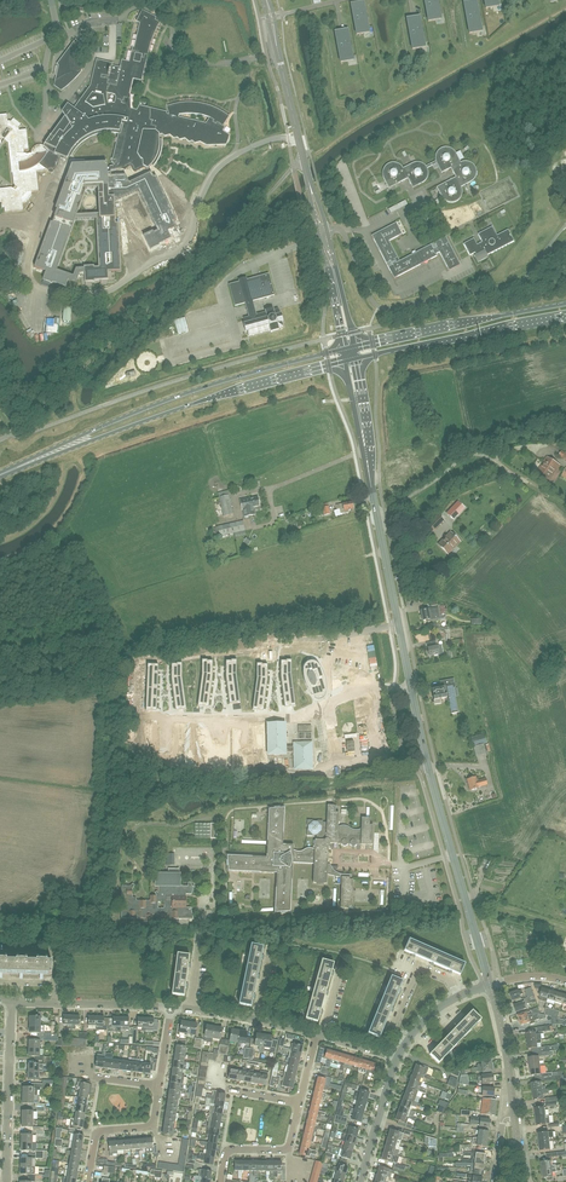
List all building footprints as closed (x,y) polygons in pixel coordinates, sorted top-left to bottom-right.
[(440,14),(437,0),(424,0),(428,21),(441,19),(440,14)] [(497,1),(497,0),(484,0),(486,8),(498,6),(497,1)] [(482,31),(481,26),(476,1),(464,3),(469,33),(482,31)] [(369,32),(368,28),(363,2),(351,5),(356,35),(369,32)] [(62,112),(65,117),(45,144),(46,145),(45,147),(42,151),(60,159),(60,158),(66,160),(70,152),(74,147),(75,148),(80,143),(85,139),(91,136),(97,134),(104,132),(110,132),(110,130),(115,130),(120,131),(119,133),(112,163),(114,163),(115,166),(112,166),(110,167),(110,172),(148,172),(148,168),(152,164),(153,165),(156,161),(159,156),(160,151),(161,146),(161,142),(161,140),(160,140),(160,134),(163,133),(165,135),(170,134),(175,138),(178,137),(180,139),(186,137),(190,141),(193,140),(195,142),(201,141),(206,144),(208,142),(209,144),(224,143),(226,139),(227,139),(228,135),(222,131),(224,127),(223,126),(230,115),(229,115),(229,116),(227,115),(225,113),(223,112),(221,111),(219,110),(216,109),(214,108),(212,107),(210,106),(207,105),(205,105),(203,104),(200,103),(198,103),(196,103),(193,103),(191,102),(188,102),(186,103),(183,103),(181,103),(179,103),(176,104),(174,104),(172,105),(169,105),(167,106),(167,105),(166,105),(169,115),(165,114),(166,112),(151,109),(150,110),(147,109),(146,108),(139,106),(137,111),(130,109),(130,95),(130,94),(129,94),(133,78),(141,80),(144,67),(145,64),(146,59),(147,55),(148,51),(150,47),(151,43),(153,39),(154,35),(156,31),(158,27),(160,23),(155,20),(156,18),(142,11),(137,21),(140,23),(134,48),(133,47),(131,52),(129,63),(123,62),(122,62),(120,68),(112,67),(112,65),(112,64),(96,60),(92,80),(94,81),(93,84),(92,83),(92,84),(90,86),(86,93),(77,104),(78,105),(74,110),(74,109),(70,106),(68,105),(67,106),(62,112)] [(425,47),(424,42),(419,17),(407,19),(412,49),(425,47)] [(353,60),(352,55),(348,30),(335,32),(341,62),(353,60)] [(55,80),(54,86),(61,91),(66,86),(67,83),(70,83),(75,79),(73,73),(81,72),(81,71),(80,50),(83,50),(85,47),(75,40),(73,42),(69,49),(70,50),(69,66),(59,65),(57,64),(58,66),(58,67),(56,76),(55,80)] [(10,166),(11,163),(16,165),(17,182),(36,181),(66,179),(70,169),(65,168),(64,163),(62,162),(43,156),(44,155),(35,152),(34,154),(28,152),(20,152),(20,150),(10,146),(11,143),(0,139),(0,163),(10,166)] [(390,163),(388,164),(387,165),(386,166),(385,166),(385,167),(384,168),(384,169),(383,170),(383,171),(383,172),(383,173),(383,174),(383,175),(383,176),(383,177),(384,178),(384,179),(389,188),(408,178),(413,188),(423,183),(424,182),(425,181),(426,180),(427,179),(427,178),(428,177),(428,176),(428,175),(428,174),(429,173),(428,172),(428,171),(428,170),(428,169),(427,168),(437,163),(442,173),(451,168),(456,177),(437,187),(442,197),(442,198),(443,198),(443,199),(444,200),(445,200),(446,201),(447,201),(447,202),(448,202),(449,202),(450,203),(451,203),(452,203),(453,203),(454,202),(455,202),(456,202),(457,201),(458,201),(458,200),(459,200),(460,199),(461,198),(461,197),(462,196),(462,195),(462,194),(463,193),(463,192),(463,191),(462,190),(462,189),(462,188),(461,187),(471,182),(472,181),(473,180),(474,180),(474,179),(475,178),(476,177),(476,176),(476,175),(476,174),(477,173),(477,172),(477,171),(476,170),(476,169),(476,168),(476,167),(475,167),(475,166),(474,165),(473,164),(472,163),(471,163),(470,162),(469,162),(468,162),(467,161),(466,161),(465,161),(464,162),(463,162),(462,162),(461,163),(456,153),(456,152),(455,152),(454,151),(454,150),(453,150),(452,149),(451,148),(450,148),(449,147),(448,147),(447,147),(446,147),(445,147),(444,148),(443,148),(442,148),(441,149),(440,149),(439,150),(438,151),(437,152),(437,153),(436,154),(436,155),(435,156),(435,157),(435,158),(435,159),(436,160),(436,161),(426,166),(425,165),(424,164),(423,164),(422,163),(421,163),(420,162),(419,162),(418,162),(417,162),(416,162),(415,162),(414,163),(413,163),(412,163),(403,168),(403,167),(402,167),(401,166),(401,165),(400,165),(399,164),(398,164),(397,163),(396,163),(395,163),(394,163),(393,163),(392,163),(391,163),(390,163)] [(70,168),(70,169),(66,179),(55,209),(57,210),(52,223),(50,222),(34,266),(37,268),(46,271),(43,280),(52,284),(52,282),(65,287),(68,279),(76,282),(77,279),(79,273),(84,273),(85,283),(95,282),(95,281),(108,280),(108,272),(121,271),(118,224),(115,224),(115,218),(114,201),(114,190),(108,190),(107,173),(107,166),(107,162),(72,164),(70,168)] [(111,173),(107,173),(108,190),(114,190),(114,201),(138,190),(157,231),(153,233),(153,232),(144,236),(150,250),(159,246),(159,245),(171,239),(170,236),(167,231),(175,228),(176,227),(173,221),(176,219),(156,176),(153,178),(151,173),(129,183),(125,176),(111,176),(111,173)] [(12,209),(12,206),(37,205),(36,181),(17,182),(17,187),(0,188),(0,210),(12,209)] [(405,200),(389,209),(391,213),(408,204),(405,200)] [(476,214),(484,211),(481,203),(473,206),(476,214)] [(396,223),(372,235),(386,264),(388,267),(394,278),(437,256),(436,254),(440,252),(441,255),(449,271),(461,265),(459,261),(446,237),(435,243),(431,245),(412,255),(400,261),(398,258),(389,241),(402,234),(400,231),(396,223)] [(464,244),(470,255),(475,253),(476,254),(474,255),(478,262),(488,257),(487,255),(514,241),(511,236),(510,237),(510,235),(511,235),(508,230),(497,236),(492,227),(478,234),(482,242),(477,245),(474,239),(464,244)] [(271,332),(279,330),(278,328),(283,327),(282,322),(283,322),(281,313),(280,314),(278,309),(274,310),(273,309),(265,311),(265,313),(256,315),(253,301),(274,295),(269,274),(247,280),(246,278),(239,280),(239,282),(229,285),(235,306),(245,303),(249,317),(244,318),(244,321),(246,327),(249,336),(270,330),(271,332)] [(185,318),(174,320),(178,334),(189,332),(185,318)] [(433,458),(414,460),(415,473),(434,471),(433,458)] [(537,475),(549,482),(559,465),(547,458),(537,475)] [(226,496),(219,497),(224,517),(233,514),(229,495),(226,496)] [(243,510),(244,517),(245,517),(246,518),(248,518),(249,517),(248,516),(255,515),(253,507),(259,506),(258,497),(250,499),(249,498),(240,500),(242,510),(243,510)] [(349,512),(348,509),(353,508),(352,502),(337,505),(337,510),(339,509),(340,514),(349,512)] [(462,510),(456,504),(447,513),(453,520),(462,510)] [(324,515),(330,514),(329,506),(323,508),(323,509),(320,509),(321,515),(324,514),(324,515)] [(432,535),(446,521),(439,515),(438,514),(425,527),(432,535)] [(230,534),(234,533),(245,531),(243,521),(228,524),(230,534)] [(448,554),(460,542),(451,533),(439,544),(448,554)] [(439,619),(437,608),(421,611),(423,621),(427,620),(428,621),(439,619)] [(438,628),(439,631),(445,630),(446,642),(450,641),(449,630),(448,630),(448,627),(438,628)] [(436,641),(433,642),(434,647),(428,648),(430,656),(443,654),(441,645),(437,646),(436,641)] [(202,675),(198,706),(205,707),(206,704),(209,704),(210,699),(210,700),(210,699),(210,698),(210,697),(210,695),(210,694),(211,694),(211,693),(210,693),(211,687),(212,687),(212,686),(211,686),(211,685),(212,685),(212,683),(212,682),(212,681),(212,680),(213,676),(213,673),(213,672),(213,671),(213,670),(213,668),(213,667),(213,666),(213,661),(207,661),(207,660),(202,660),(202,675)] [(229,700),(229,699),(230,704),(240,703),(237,675),(237,660),(231,660),(231,661),(226,661),(226,666),(226,667),(226,668),(226,670),(226,671),(226,672),(226,676),(226,680),(226,681),(227,682),(226,682),(226,683),(227,683),(227,685),(227,686),(227,687),(228,693),(228,694),(228,695),(229,697),(228,697),(228,698),(229,698),(229,699),(229,700)] [(284,700),(284,704),(285,708),(288,707),(296,706),(291,675),(292,660),(286,660),(286,661),(281,661),(281,666),(281,667),(281,668),(281,670),(281,671),(281,672),(281,673),(281,676),(281,681),(282,682),(281,682),(281,683),(282,683),(282,685),(282,686),(282,687),(283,693),(283,694),(283,695),(283,696),(283,697),(283,698),(284,698),(284,699),(283,699),(284,700)] [(305,665),(304,665),(304,666),(304,668),(303,669),(303,670),(303,671),(303,672),(303,674),(303,675),(303,676),(304,678),(304,680),(305,681),(305,683),(306,685),(306,686),(307,688),(308,690),(309,691),(310,693),(311,694),(312,696),(313,696),(313,697),(314,697),(315,697),(316,698),(317,698),(318,698),(319,698),(320,698),(321,697),(322,697),(323,696),(324,696),(324,695),(325,694),(325,693),(326,692),(326,691),(326,690),(326,689),(326,688),(326,686),(326,684),(326,682),(326,680),(325,678),(325,677),(324,675),(323,673),(322,671),(322,670),(321,668),(320,666),(319,665),(318,664),(317,664),(317,663),(316,662),(315,662),(314,662),(314,661),(313,661),(312,661),(311,661),(310,661),(309,662),(308,662),(307,663),(306,663),(305,664),(305,665)] [(176,711),(179,710),(186,709),(182,678),(182,663),(177,663),(177,664),(171,664),(171,669),(171,670),(171,671),(171,672),(171,673),(171,674),(171,675),(171,676),(171,679),(172,684),(172,685),(172,686),(173,688),(172,688),(173,688),(173,690),(174,696),(173,696),(173,697),(174,697),(174,698),(174,699),(174,700),(174,701),(174,702),(174,703),(175,703),(175,707),(176,711)] [(157,711),(157,708),(157,703),(157,702),(157,701),(157,700),(157,699),(157,698),(157,697),(158,696),(157,696),(157,690),(158,690),(158,688),(158,686),(158,685),(158,684),(158,676),(158,675),(158,674),(158,672),(159,671),(158,671),(158,670),(159,670),(158,669),(158,665),(148,664),(146,711),(153,711),(157,711)] [(253,710),(260,711),(263,711),(264,708),(264,703),(265,703),(265,701),(265,699),(265,697),(266,697),(265,697),(266,691),(266,690),(266,689),(267,689),(267,688),(266,688),(267,687),(267,686),(267,685),(267,684),(268,680),(268,676),(268,674),(268,672),(268,670),(268,665),(262,665),(262,664),(257,664),(257,678),(253,710)] [(443,688),(432,690),(433,695),(434,700),(435,704),(441,703),(440,699),(446,698),(447,702),(449,702),(451,714),(458,712),(454,688),(456,688),(454,679),(447,680),(448,687),(447,687),(443,688)] [(310,724),(309,724),(313,741),(316,758),(331,755),(327,736),(328,735),(325,721),(324,721),(324,722),(310,725),(310,724)] [(172,753),(172,758),(175,758),(174,761),(182,761),(186,726),(179,725),(179,727),(175,727),(175,731),(174,731),(174,732),(175,732),(175,733),(174,733),(174,734),(174,735),(174,736),(174,737),(174,738),(173,747),(172,747),(173,747),(173,749),(172,749),(173,749),(172,751),(172,753)] [(260,725),(252,726),(256,761),(264,761),(264,758),(267,758),(266,753),(267,753),(266,753),(266,751),(266,749),(266,747),(264,738),(265,738),(265,737),(264,737),(264,736),(264,735),(264,734),(264,733),(264,732),(264,731),(263,727),(260,727),(260,725)] [(208,728),(197,731),(206,765),(214,765),(215,768),(223,768),(224,765),(232,765),(241,731),(230,728),(226,744),(212,744),(208,728)] [(282,757),(281,761),(284,762),(284,764),(292,765),(296,729),(288,728),(288,731),(285,730),(284,735),(284,737),(284,739),(283,739),(284,739),(284,741),(283,741),(284,741),(282,750),(282,751),(282,752),(282,753),(282,754),(282,755),(282,756),(281,756),(281,757),(282,757)] [(473,742),(486,738),(485,733),(471,737),(473,742)] [(481,787),(487,785),(486,779),(478,781),(478,779),(477,780),(476,777),(467,779),(470,790),(481,787)] [(348,909),(348,906),(352,907),(353,880),(352,880),(352,875),(343,874),(341,874),(338,873),(336,872),(334,870),(333,869),(330,869),(330,866),(331,866),(330,864),(328,864),(328,845),(330,843),(341,844),(343,846),(345,846),(348,844),(350,844),(352,846),(354,847),(356,845),(364,845),(372,845),(373,825),(370,825),(370,818),(365,818),(362,818),(361,829),(357,830),(354,829),(351,828),(350,827),(347,826),(344,825),(341,826),(339,827),(338,827),(339,812),(335,812),(336,806),(328,805),(327,822),(323,822),(323,821),(317,820),(317,821),(313,821),(313,820),(307,820),(307,825),(308,825),(308,830),(307,830),(307,835),(313,835),(313,834),(316,834),(316,840),(315,840),(315,849),(314,849),(311,848),(308,848),(305,849),(304,850),(302,851),(298,851),(295,851),(294,850),(293,850),(294,845),(286,845),(283,845),(284,833),(283,833),(285,808),(269,809),(268,841),(267,857),(227,855),(228,871),(277,873),(276,888),(275,913),(290,912),(292,880),(292,863),(314,864),(313,883),(320,885),(327,884),(327,875),(340,877),(340,884),(341,884),(340,908),(348,909)] [(217,824),(211,824),(195,824),(195,839),(217,839),(218,831),(217,824)] [(179,860),(176,860),(176,854),(170,854),(171,865),(179,865),(179,860)] [(489,870),(492,863),(488,860),(484,867),(489,870)] [(193,886),(180,886),(180,874),(179,874),(179,869),(169,869),(169,874),(155,874),(155,886),(159,886),(159,896),(156,896),(150,896),(150,901),(132,901),(132,889),(130,889),(130,886),(122,886),(122,905),(121,905),(121,911),(122,911),(122,918),(146,918),(146,922),(151,922),(161,922),(167,922),(167,919),(172,919),(193,919),(193,920),(193,919),(191,911),(188,911),(188,894),(194,894),(194,886),(193,886)] [(404,951),(412,954),(412,956),(415,957),(415,955),(423,959),(428,948),(409,939),(404,951)] [(262,955),(263,947),(260,946),(260,945),(258,944),(258,946),(252,944),(247,964),(259,967),(261,958),(263,959),(264,956),(262,955)] [(441,967),(446,956),(428,948),(423,959),(431,962),(430,964),(433,965),(434,963),(441,967)] [(175,974),(187,975),(188,967),(190,967),(190,964),(188,964),(190,955),(178,954),(175,974)] [(441,967),(448,970),(449,970),(448,972),(451,973),(452,971),(460,975),(465,964),(446,956),(441,967)] [(11,973),(12,959),(0,959),(0,976),(3,976),(3,973),(11,973)] [(23,973),(32,974),(32,960),(12,959),(11,973),(20,973),(20,977),(23,977),(23,973)] [(52,974),(52,960),(32,960),(32,974),(40,974),(40,977),(43,977),(43,974),(52,974)] [(332,972),(334,963),(322,960),(317,980),(328,983),(331,975),(333,975),(334,972),(332,972)] [(259,967),(247,964),(243,984),(255,986),(257,978),(259,978),(260,975),(258,975),(259,967)] [(187,975),(175,974),(172,994),(184,996),(185,987),(187,987),(188,984),(186,984),(187,975)] [(392,976),(384,995),(395,1000),(398,992),(400,993),(401,990),(399,989),(403,981),(392,976)] [(328,983),(317,980),(311,999),(323,1002),(325,994),(327,995),(328,991),(326,991),(328,983)] [(255,986),(243,984),(239,1004),(251,1006),(253,998),(255,998),(256,995),(254,995),(255,986)] [(550,990),(547,989),(547,988),(541,986),(540,992),(541,992),(539,1000),(547,1002),(548,999),(550,990)] [(525,989),(527,997),(531,996),(534,995),(532,987),(525,989)] [(513,1000),(516,999),(517,1001),(523,999),(523,998),(522,999),(521,997),(520,995),(523,994),(522,989),(510,993),(513,1000)] [(558,993),(550,990),(548,999),(556,1001),(558,993)] [(563,1003),(565,995),(558,993),(556,1001),(563,1003)] [(392,1008),(395,1000),(384,995),(376,1014),(387,1019),(391,1011),(392,1012),(394,1009),(392,1008)] [(527,1008),(525,1004),(536,1001),(534,995),(531,996),(527,997),(523,998),(523,999),(524,1002),(514,1005),(517,1012),(527,1008)] [(323,1002),(311,999),(306,1019),(318,1022),(320,1013),(322,1014),(323,1011),(321,1010),(323,1002)] [(540,1013),(539,1009),(533,1011),(533,1013),(528,1015),(527,1012),(518,1015),(520,1020),(538,1015),(538,1014),(540,1013)] [(472,1011),(467,1017),(466,1017),(465,1016),(463,1018),(464,1019),(458,1025),(467,1034),(481,1019),(472,1011)] [(384,1026),(387,1019),(376,1014),(368,1033),(380,1037),(383,1029),(385,1030),(386,1027),(384,1026)] [(71,1030),(72,1025),(72,1016),(64,1015),(64,1025),(67,1025),(67,1029),(71,1030)] [(538,1015),(520,1020),(521,1025),(530,1022),(531,1025),(536,1023),(535,1020),(539,1018),(538,1015)] [(75,1030),(76,1025),(79,1025),(80,1016),(72,1016),(72,1025),(71,1030),(75,1030)] [(88,1025),(96,1026),(97,1016),(88,1016),(88,1025)] [(97,1016),(96,1026),(96,1029),(100,1030),(100,1026),(104,1026),(104,1017),(97,1016)] [(121,1032),(121,1026),(121,1017),(113,1017),(113,1026),(116,1026),(116,1032),(121,1032)] [(129,1017),(121,1017),(121,1026),(121,1032),(121,1030),(128,1030),(129,1017)] [(149,1018),(146,1018),(146,1027),(153,1027),(153,1030),(157,1031),(159,1023),(153,1022),(153,1017),(149,1017),(149,1018)] [(145,1027),(146,1027),(146,1018),(138,1018),(138,1027),(142,1027),(142,1031),(145,1031),(145,1030),(146,1030),(146,1028),(145,1028),(145,1027)] [(188,1034),(190,1023),(182,1021),(182,1025),(178,1024),(178,1029),(177,1035),(184,1036),(184,1035),(187,1036),(188,1034)] [(190,1023),(188,1034),(195,1035),(197,1024),(190,1023)] [(29,1032),(44,1033),(44,1025),(40,1025),(40,1024),(29,1024),(29,1032)] [(213,1038),(215,1027),(207,1025),(206,1037),(213,1038)] [(444,1040),(453,1048),(467,1034),(458,1025),(452,1031),(451,1030),(449,1032),(450,1034),(444,1040)] [(223,1028),(215,1027),(213,1038),(221,1039),(223,1028)] [(238,1042),(240,1031),(232,1030),(230,1041),(238,1042)] [(241,1043),(245,1043),(247,1032),(240,1031),(238,1042),(237,1047),(240,1047),(241,1043)] [(80,1032),(80,1039),(71,1039),(71,1046),(74,1046),(77,1046),(80,1047),(83,1047),(84,1032),(80,1032)] [(526,1033),(527,1041),(537,1040),(542,1039),(541,1038),(542,1038),(541,1032),(536,1033),(536,1032),(526,1033)] [(260,1052),(262,1053),(265,1035),(257,1034),(256,1040),(255,1040),(254,1045),(254,1046),(259,1046),(258,1050),(259,1050),(260,1051),(260,1052)] [(265,1035),(262,1053),(264,1053),(264,1050),(265,1051),(266,1047),(270,1048),(272,1036),(265,1035)] [(280,1038),(278,1047),(283,1049),(283,1050),(286,1051),(287,1048),(283,1047),(285,1040),(280,1038)] [(552,1051),(561,1050),(560,1045),(538,1047),(538,1043),(542,1043),(542,1039),(537,1040),(527,1041),(528,1049),(536,1048),(536,1053),(552,1051)] [(42,1043),(42,1040),(29,1040),(29,1048),(40,1048),(40,1043),(42,1043)] [(444,1040),(439,1045),(438,1046),(437,1044),(435,1047),(436,1048),(430,1054),(432,1057),(432,1058),(433,1059),(434,1058),(439,1063),(453,1048),(444,1040)] [(97,1054),(97,1058),(96,1067),(104,1068),(105,1054),(106,1048),(107,1043),(104,1043),(103,1051),(102,1055),(97,1054)] [(291,1049),(290,1050),(301,1053),(303,1046),(300,1045),(292,1043),(291,1049)] [(186,1047),(176,1045),(175,1053),(185,1054),(186,1047)] [(39,1056),(40,1048),(29,1048),(28,1056),(36,1056),(37,1056),(39,1056)] [(320,1073),(327,1075),(328,1071),(329,1071),(329,1068),(330,1064),(334,1051),(327,1049),(324,1057),(328,1058),(325,1067),(322,1066),(321,1069),(320,1073)] [(290,1052),(288,1058),(299,1060),(301,1053),(290,1050),(290,1052)] [(208,1063),(209,1059),(210,1052),(203,1051),(202,1062),(208,1063)] [(337,1066),(338,1064),(339,1061),(341,1054),(334,1051),(330,1064),(337,1066)] [(529,1058),(530,1066),(540,1065),(539,1057),(550,1055),(553,1055),(552,1051),(536,1053),(537,1057),(529,1058)] [(104,1068),(111,1069),(113,1055),(112,1054),(111,1054),(110,1053),(108,1053),(107,1054),(105,1054),(104,1068)] [(174,1060),(184,1062),(185,1054),(175,1053),(174,1060)] [(344,1068),(348,1056),(341,1054),(339,1061),(338,1064),(341,1065),(339,1070),(343,1071),(344,1068)] [(111,1069),(119,1070),(120,1061),(113,1060),(113,1055),(111,1069)] [(351,1070),(353,1066),(355,1058),(348,1056),(344,1068),(351,1070)] [(287,1057),(286,1063),(287,1063),(287,1065),(289,1065),(298,1067),(299,1060),(288,1058),(287,1057)] [(128,1062),(127,1071),(135,1072),(136,1059),(133,1058),(132,1062),(128,1062)] [(351,1070),(358,1072),(362,1060),(355,1058),(353,1066),(351,1070)] [(135,1072),(142,1073),(143,1064),(140,1063),(140,1059),(136,1059),(135,1072)] [(174,1060),(173,1068),(183,1069),(186,1070),(187,1062),(184,1062),(174,1060)] [(365,1074),(369,1062),(365,1061),(362,1060),(358,1072),(365,1074)] [(128,1062),(120,1061),(119,1070),(127,1071),(128,1062)] [(376,1064),(369,1062),(365,1074),(362,1085),(369,1088),(370,1084),(366,1083),(369,1076),(372,1077),(376,1064)] [(28,1063),(28,1072),(39,1072),(39,1064),(36,1064),(36,1063),(34,1063),(34,1064),(28,1063)] [(143,1064),(142,1073),(149,1074),(151,1065),(143,1064)] [(289,1065),(287,1072),(296,1074),(298,1067),(289,1065)] [(416,1065),(414,1072),(422,1075),(424,1076),(424,1074),(426,1075),(429,1067),(423,1065),(422,1067),(416,1065)] [(540,1065),(530,1066),(531,1075),(541,1074),(540,1065)] [(183,1069),(173,1068),(172,1075),(185,1077),(185,1074),(182,1074),(183,1069)] [(239,1070),(237,1080),(244,1081),(246,1069),(243,1068),(243,1071),(239,1070)] [(229,1078),(237,1080),(239,1070),(231,1069),(229,1078)] [(244,1081),(251,1082),(253,1073),(253,1069),(250,1069),(249,1072),(246,1072),(246,1069),(244,1081)] [(258,1084),(260,1072),(257,1071),(257,1074),(253,1073),(251,1082),(258,1084)] [(261,1071),(260,1072),(258,1084),(265,1085),(268,1072),(261,1071)] [(36,1081),(36,1080),(39,1080),(39,1072),(28,1072),(28,1080),(34,1080),(36,1081)] [(284,1077),(283,1079),(294,1081),(296,1074),(287,1072),(285,1072),(284,1077)] [(424,1076),(422,1075),(414,1072),(411,1079),(421,1083),(422,1082),(419,1082),(421,1078),(423,1079),(423,1077),(424,1076)] [(483,1084),(494,1083),(493,1074),(477,1076),(478,1082),(482,1082),(483,1084)] [(185,1077),(172,1075),(171,1082),(183,1084),(185,1077)] [(269,1085),(269,1086),(274,1087),(274,1085),(275,1084),(278,1085),(280,1079),(280,1076),(277,1075),(276,1077),(272,1076),(269,1085)] [(323,1075),(322,1078),(317,1077),(316,1084),(324,1086),(329,1087),(330,1084),(324,1083),(325,1079),(328,1080),(329,1077),(323,1075)] [(467,1076),(464,1076),(461,1076),(459,1085),(467,1085),(467,1076)] [(450,1077),(449,1081),(447,1085),(456,1088),(458,1080),(450,1077)] [(76,1089),(90,1092),(91,1088),(91,1087),(90,1087),(90,1084),(86,1084),(87,1080),(78,1079),(77,1086),(76,1089)] [(283,1080),(282,1086),(293,1089),(294,1081),(283,1079),(283,1080)] [(411,1079),(408,1086),(419,1090),(420,1088),(423,1089),(424,1087),(420,1086),(421,1083),(411,1079)] [(184,1085),(183,1084),(171,1082),(170,1090),(181,1092),(184,1092),(184,1089),(183,1088),(184,1085)] [(342,1093),(346,1094),(348,1087),(352,1088),(353,1084),(352,1084),(345,1082),(342,1093)] [(542,1083),(541,1083),(541,1082),(532,1083),(533,1091),(548,1090),(548,1089),(546,1090),(545,1086),(543,1086),(542,1083)] [(39,1087),(31,1087),(23,1087),(23,1096),(34,1096),(38,1096),(38,1090),(40,1090),(40,1088),(50,1088),(50,1084),(39,1084),(39,1087)] [(324,1086),(316,1084),(314,1091),(322,1093),(323,1089),(328,1091),(329,1087),(324,1086)] [(408,1086),(406,1092),(416,1097),(419,1098),(420,1098),(422,1093),(418,1091),(419,1090),(408,1086)] [(483,1087),(483,1092),(478,1092),(478,1095),(493,1097),(495,1088),(483,1087)] [(78,1097),(88,1099),(89,1092),(90,1092),(76,1089),(75,1092),(79,1093),(78,1097)] [(170,1090),(169,1097),(178,1099),(180,1099),(181,1092),(170,1090)] [(212,1096),(211,1099),(224,1101),(226,1094),(218,1093),(218,1091),(214,1090),(213,1096),(212,1096)] [(355,1096),(367,1100),(370,1092),(361,1090),(360,1092),(360,1093),(356,1092),(355,1096)] [(543,1099),(543,1094),(549,1093),(549,1092),(548,1090),(533,1091),(534,1100),(543,1099)] [(322,1093),(314,1091),(312,1098),(320,1100),(324,1101),(325,1098),(321,1097),(322,1093)] [(414,1103),(414,1102),(416,1097),(406,1092),(403,1099),(414,1103)] [(449,1101),(453,1095),(447,1093),(445,1099),(449,1101)] [(34,1096),(23,1096),(22,1103),(26,1103),(26,1104),(28,1104),(28,1103),(34,1104),(34,1096)] [(365,1108),(367,1100),(355,1096),(354,1100),(357,1101),(356,1105),(365,1108)] [(74,1104),(86,1106),(88,1099),(78,1097),(75,1097),(74,1104)] [(177,1106),(178,1099),(169,1097),(167,1105),(177,1106)] [(320,1100),(312,1098),(311,1105),(319,1107),(320,1100)] [(210,1106),(223,1109),(224,1101),(211,1099),(210,1103),(216,1104),(215,1107),(210,1106)] [(414,1103),(403,1099),(401,1106),(409,1109),(410,1106),(416,1108),(417,1106),(413,1105),(414,1103)] [(72,1111),(76,1112),(87,1113),(88,1109),(86,1109),(86,1106),(74,1104),(71,1103),(71,1107),(73,1107),(72,1111)] [(167,1105),(166,1112),(176,1113),(177,1106),(167,1105)] [(318,1111),(319,1107),(311,1105),(309,1112),(321,1115),(324,1116),(325,1113),(318,1111)] [(351,1109),(350,1111),(363,1115),(365,1108),(356,1105),(355,1110),(351,1109)] [(495,1116),(496,1106),(482,1105),(481,1114),(495,1116)] [(209,1110),(209,1113),(222,1116),(223,1109),(210,1106),(209,1110)] [(409,1117),(409,1116),(411,1110),(409,1109),(401,1106),(398,1113),(407,1117),(409,1117)] [(549,1110),(544,1110),(544,1107),(535,1108),(536,1117),(549,1115),(549,1110)] [(338,1108),(335,1119),(346,1122),(347,1119),(343,1117),(345,1110),(342,1109),(338,1108)] [(22,1111),(22,1119),(33,1119),(33,1111),(22,1111)] [(363,1115),(350,1111),(349,1115),(353,1116),(352,1120),(361,1123),(363,1115)] [(430,1111),(428,1117),(434,1119),(436,1113),(430,1111)] [(76,1112),(75,1119),(84,1120),(85,1113),(87,1114),(87,1113),(76,1112)] [(176,1114),(176,1113),(166,1112),(165,1119),(175,1121),(177,1121),(178,1114),(176,1114)] [(307,1120),(315,1122),(316,1118),(320,1118),(321,1115),(309,1112),(307,1120)] [(208,1117),(207,1120),(221,1123),(222,1116),(209,1113),(208,1114),(210,1114),(210,1117),(208,1117)] [(409,1117),(407,1117),(398,1113),(395,1120),(404,1123),(406,1124),(408,1119),(409,1117)] [(549,1115),(536,1117),(537,1125),(549,1124),(549,1127),(559,1126),(559,1123),(550,1124),(549,1115)] [(428,1117),(426,1116),(424,1122),(431,1125),(434,1119),(428,1117)] [(469,1117),(469,1120),(470,1120),(470,1124),(477,1125),(477,1122),(480,1122),(480,1126),(490,1127),(490,1120),(481,1119),(481,1118),(471,1117),(469,1117)] [(84,1120),(75,1119),(71,1118),(69,1129),(75,1130),(76,1127),(83,1128),(84,1120)] [(33,1119),(22,1119),(22,1127),(33,1128),(33,1119)] [(165,1119),(164,1127),(174,1128),(175,1121),(165,1119)] [(208,1128),(219,1130),(221,1123),(207,1120),(207,1121),(209,1122),(208,1128)] [(315,1122),(307,1120),(306,1127),(320,1130),(321,1127),(315,1125),(315,1122)] [(173,1131),(174,1128),(164,1127),(163,1134),(172,1136),(171,1137),(176,1138),(177,1133),(173,1132),(173,1131)] [(320,1130),(306,1127),(304,1134),(315,1136),(314,1136),(315,1133),(317,1133),(317,1130),(320,1130)] [(344,1134),(357,1137),(359,1130),(350,1127),(349,1131),(346,1130),(345,1133),(344,1133),(344,1134)] [(208,1128),(206,1135),(218,1137),(219,1130),(208,1128)] [(75,1134),(73,1141),(83,1143),(84,1135),(80,1135),(80,1132),(70,1130),(70,1133),(75,1134)] [(401,1141),(403,1134),(400,1133),(400,1132),(390,1130),(388,1138),(401,1141)] [(479,1131),(478,1138),(488,1139),(489,1132),(479,1131)] [(538,1138),(539,1142),(549,1140),(549,1141),(554,1140),(553,1132),(548,1132),(541,1133),(541,1132),(537,1133),(538,1138)] [(22,1134),(21,1143),(33,1143),(33,1135),(22,1134)] [(304,1134),(302,1141),(310,1143),(310,1142),(313,1143),(315,1136),(304,1134)] [(354,1145),(357,1137),(344,1134),(343,1137),(347,1138),(345,1142),(354,1145)] [(218,1137),(206,1135),(210,1136),(209,1143),(217,1144),(218,1137)] [(153,1138),(145,1139),(146,1148),(153,1148),(154,1153),(154,1157),(158,1157),(157,1145),(153,1145),(153,1138)] [(386,1145),(395,1148),(397,1148),(397,1147),(399,1147),(401,1141),(388,1138),(386,1145)] [(487,1147),(488,1139),(478,1138),(477,1146),(487,1147)] [(145,1139),(138,1140),(139,1149),(146,1148),(145,1139)] [(131,1140),(124,1141),(124,1150),(132,1150),(131,1140)] [(550,1149),(549,1141),(549,1140),(539,1142),(540,1150),(550,1149)] [(83,1143),(73,1141),(72,1148),(81,1150),(83,1143)] [(117,1151),(116,1141),(109,1142),(110,1156),(113,1156),(113,1154),(117,1154),(117,1151)] [(206,1149),(208,1150),(216,1151),(217,1144),(209,1143),(201,1141),(201,1145),(206,1146),(206,1149)] [(302,1141),(301,1148),(309,1150),(309,1149),(310,1143),(302,1141)] [(343,1150),(352,1152),(354,1145),(345,1142),(345,1146),(342,1145),(340,1149),(343,1150)] [(33,1143),(21,1143),(21,1151),(32,1151),(33,1143)] [(386,1145),(384,1152),(398,1156),(399,1152),(394,1150),(395,1148),(386,1145)] [(72,1148),(71,1155),(80,1157),(81,1150),(72,1148)] [(309,1150),(301,1148),(299,1155),(309,1158),(310,1155),(316,1156),(317,1152),(309,1150)] [(200,1153),(200,1156),(214,1158),(216,1151),(208,1150),(207,1154),(200,1153)] [(350,1160),(352,1152),(343,1150),(341,1157),(350,1160)] [(397,1164),(400,1157),(398,1156),(384,1152),(382,1160),(395,1163),(394,1167),(404,1170),(406,1166),(397,1164)] [(71,1155),(70,1163),(79,1164),(80,1157),(71,1155)] [(213,1165),(214,1158),(200,1156),(198,1155),(197,1159),(206,1160),(205,1164),(213,1165)] [(21,1166),(32,1166),(32,1159),(21,1158),(21,1166)] [(542,1170),(561,1168),(560,1165),(553,1166),(553,1165),(551,1165),(551,1161),(541,1162),(542,1170)] [(282,1163),(274,1162),(274,1178),(277,1178),(277,1175),(281,1175),(281,1181),(286,1181),(286,1166),(282,1166),(282,1163)] [(70,1163),(68,1170),(78,1172),(79,1164),(70,1163)] [(184,1173),(185,1166),(178,1165),(175,1164),(174,1171),(184,1173)] [(337,1172),(346,1174),(348,1167),(339,1164),(338,1168),(334,1167),(333,1171),(337,1172)] [(32,1166),(21,1166),(20,1174),(28,1174),(35,1175),(35,1174),(36,1167),(32,1166)] [(380,1167),(377,1174),(386,1177),(387,1177),(390,1178),(391,1174),(394,1174),(394,1171),(403,1174),(404,1170),(394,1167),(392,1171),(380,1167)] [(561,1168),(542,1170),(543,1178),(547,1178),(547,1181),(553,1180),(552,1173),(557,1172),(561,1171),(561,1168)] [(197,1176),(211,1179),(212,1171),(200,1169),(199,1176),(197,1176)] [(68,1170),(67,1177),(76,1179),(78,1172),(68,1170)] [(155,1178),(162,1179),(163,1171),(156,1170),(155,1176),(155,1178)] [(335,1179),(344,1181),(346,1174),(337,1172),(335,1179)]
